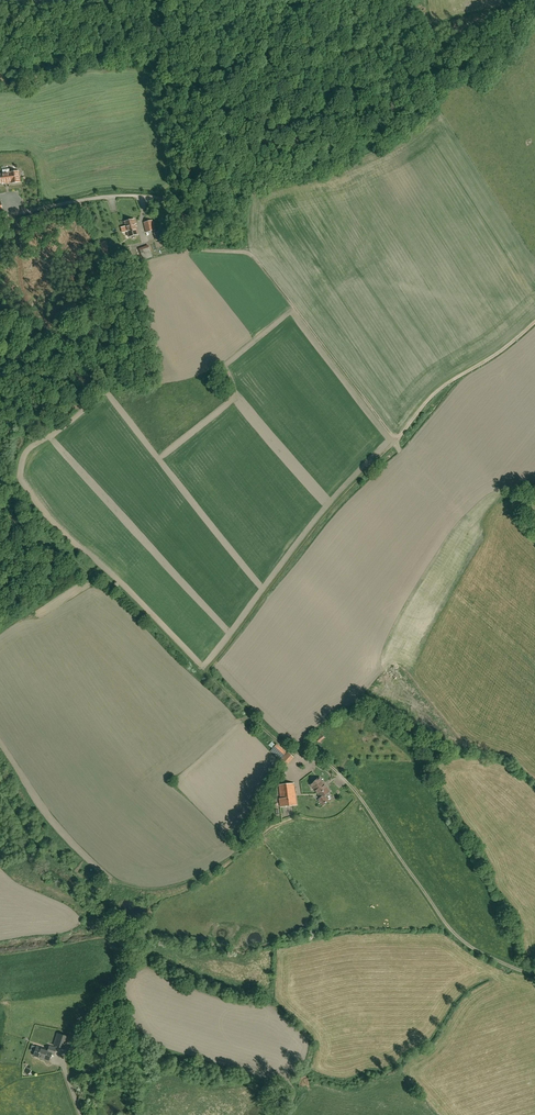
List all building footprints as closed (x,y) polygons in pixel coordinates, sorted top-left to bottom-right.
[(0,174),(0,178),(1,183),(11,182),(11,183),(19,182),(18,171),(10,172),(10,173),(0,174)] [(138,234),(136,227),(135,224),(134,220),(125,222),(126,227),(127,231),(128,237),(131,236),(135,235),(138,234)] [(144,223),(146,232),(155,230),(152,221),(144,223)] [(162,231),(155,233),(157,240),(164,237),(162,231)] [(109,261),(107,241),(99,242),(102,262),(109,261)] [(152,244),(136,250),(139,261),(152,257),(151,251),(153,250),(152,244)] [(321,734),(316,738),(319,742),(324,738),(321,734)] [(279,760),(285,753),(279,748),(274,755),(279,760)] [(280,759),(286,765),(293,757),(287,752),(280,759)] [(320,778),(310,785),(312,788),(312,787),(320,799),(318,800),(322,806),(328,802),(324,797),(329,793),(324,786),(325,785),(320,778)] [(279,798),(280,806),(296,805),(294,783),(279,785),(280,798),(279,798)] [(69,1037),(65,1036),(57,1033),(54,1045),(66,1048),(69,1037)] [(84,1046),(76,1044),(75,1051),(83,1052),(84,1046)] [(49,1061),(49,1060),(51,1054),(54,1055),(56,1048),(49,1046),(48,1050),(36,1046),(34,1055),(41,1058),(49,1061)]
